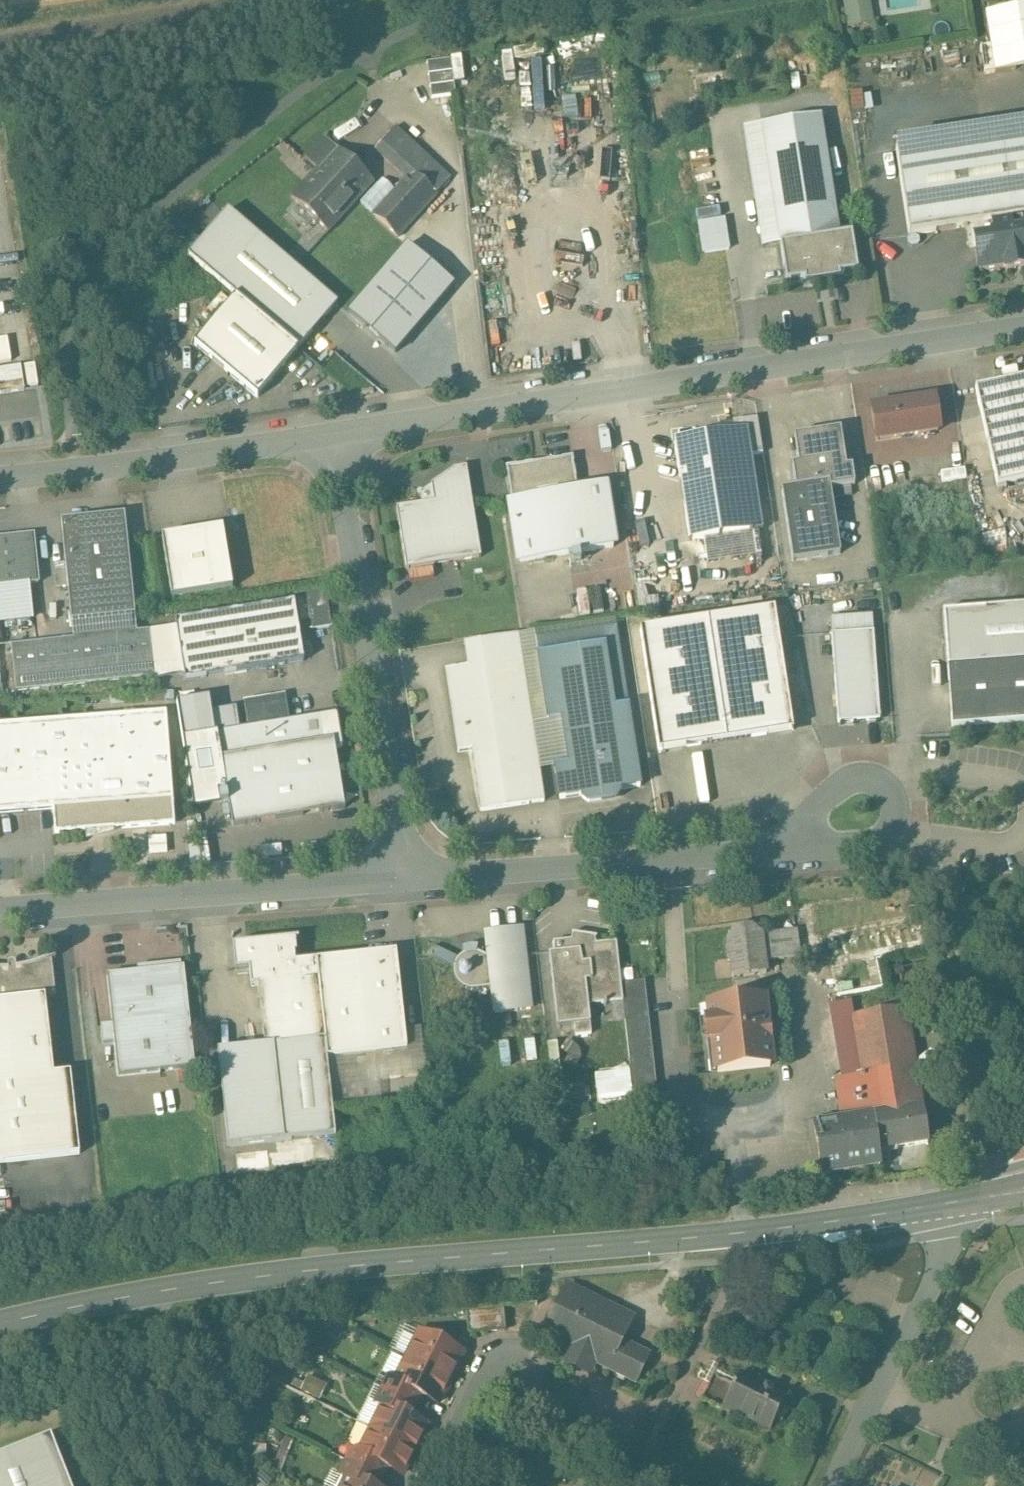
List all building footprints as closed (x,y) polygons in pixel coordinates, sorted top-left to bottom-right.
[(850,26),(875,23),(872,0),(847,0),(850,26)] [(989,12),(998,73),(1023,70),(1023,7),(989,12)] [(451,60),(427,63),(429,75),(453,72),(451,60)] [(453,72),(429,75),(430,87),(454,84),(453,72)] [(454,84),(430,87),(432,99),(456,95),(454,84)] [(821,117),(762,126),(780,246),(839,237),(821,117)] [(762,249),(780,246),(762,126),(744,129),(762,249)] [(407,178),(374,214),(398,238),(424,209),(438,195),(437,194),(451,179),(395,127),(375,150),(407,178)] [(896,152),(909,237),(965,229),(993,224),(1023,219),(1023,132),(896,152)] [(324,137),(305,157),(318,169),(337,149),(324,137)] [(374,183),(337,149),(318,169),(291,198),(329,232),(374,183)] [(338,304),(228,211),(189,257),(189,258),(188,259),(189,259),(204,272),(205,273),(220,285),(220,286),(221,286),(232,295),(231,295),(232,296),(233,296),(235,298),(236,297),(299,350),(338,304)] [(700,221),(704,253),(732,250),(728,217),(700,221)] [(993,224),(995,237),(976,244),(977,253),(980,272),(1006,268),(1006,272),(1023,269),(1023,219),(993,224)] [(977,253),(976,244),(995,237),(993,224),(965,229),(969,254),(977,253)] [(839,237),(780,246),(786,284),(805,281),(806,286),(840,281),(839,276),(858,273),(852,235),(839,237)] [(299,350),(236,297),(235,298),(195,346),(258,399),(299,350)] [(0,371),(0,395),(25,392),(21,367),(0,371)] [(976,390),(997,486),(1023,481),(1023,378),(976,390)] [(934,400),(872,410),(877,441),(939,432),(934,400)] [(747,430),(674,442),(690,543),(763,532),(747,430)] [(855,486),(846,430),(795,438),(799,466),(792,467),(796,489),(830,484),(832,500),(840,499),(840,489),(855,486)] [(573,458),(506,468),(507,475),(511,501),(578,490),(573,458)] [(397,510),(407,571),(481,559),(467,469),(455,471),(432,487),(435,504),(397,510)] [(840,555),(832,500),(830,484),(796,489),(782,491),(793,562),(840,555)] [(578,490),(511,501),(521,563),(614,549),(604,487),(578,490)] [(125,515),(62,522),(74,640),(12,647),(16,692),(155,677),(150,632),(137,633),(125,515)] [(223,528),(162,538),(172,599),(233,589),(223,528)] [(0,540),(0,624),(31,620),(27,585),(39,584),(34,536),(0,540)] [(580,591),(582,614),(604,611),(601,589),(580,591)] [(295,603),(176,623),(186,682),(190,681),(304,663),(295,603)] [(950,668),(1023,662),(1023,608),(945,613),(950,668)] [(794,731),(775,609),(640,631),(660,752),(794,731)] [(640,788),(616,629),(519,643),(518,637),(466,645),(469,668),(446,671),(459,753),(472,751),(481,812),(544,802),(540,771),(556,768),(561,799),(582,796),(619,791),(640,788)] [(881,721),(873,634),(832,636),(838,724),(881,721)] [(950,668),(952,727),(1023,722),(1023,662),(950,668)] [(54,809),(56,834),(175,825),(166,713),(0,726),(0,814),(54,809)] [(322,716),(218,734),(233,828),(345,809),(334,741),(326,742),(322,716)] [(619,791),(582,796),(582,801),(588,806),(616,802),(620,795),(619,791)] [(767,975),(765,963),(761,933),(751,926),(734,929),(725,942),(735,979),(767,975)] [(522,930),(486,934),(489,958),(492,988),(495,1014),(531,1010),(522,930)] [(765,937),(761,933),(765,963),(799,958),(796,932),(765,937)] [(575,941),(553,943),(555,954),(549,954),(558,1028),(575,1026),(576,1037),(592,1035),(590,1024),(591,1024),(589,1006),(623,1002),(621,984),(617,943),(596,945),(595,938),(576,935),(575,941)] [(297,939),(233,946),(236,971),(250,970),(252,987),(258,987),(265,1048),(325,1041),(327,1059),(330,1059),(407,1051),(405,1032),(397,953),(296,964),(295,954),(297,954),(296,941),(297,941),(297,939)] [(480,954),(470,953),(461,957),(455,967),(455,978),(461,986),(465,988),(475,990),(492,988),(489,958),(480,954)] [(24,966),(9,968),(0,968),(0,1002),(45,997),(45,998),(56,997),(52,958),(41,962),(24,966)] [(185,968),(108,976),(115,1026),(100,1027),(102,1045),(116,1044),(119,1077),(194,1068),(185,968)] [(645,981),(621,984),(623,1002),(634,1100),(658,1097),(645,981)] [(54,1078),(54,1075),(45,998),(45,997),(0,1002),(0,1084),(54,1078)] [(763,1001),(709,1007),(711,1024),(705,1024),(707,1044),(714,1043),(717,1073),(770,1067),(768,1042),(768,1040),(766,1040),(765,1032),(767,1031),(767,1030),(766,1030),(763,1001)] [(872,1117),(877,1152),(903,1148),(929,1144),(923,1109),(921,1110),(905,1009),(854,1017),(861,1051),(847,1053),(853,1088),(866,1086),(868,1093),(852,1096),(857,1120),(872,1117)] [(407,1051),(330,1059),(333,1086),(426,1076),(421,1030),(405,1032),(407,1051)] [(327,1059),(325,1041),(265,1048),(218,1053),(229,1147),(336,1136),(327,1059)] [(0,1084),(0,1164),(80,1155),(71,1073),(54,1075),(54,1078),(0,1084)] [(567,1287),(543,1336),(569,1350),(564,1361),(579,1369),(585,1358),(593,1363),(636,1384),(646,1362),(620,1349),(633,1321),(567,1287)] [(503,1309),(467,1313),(469,1335),(505,1331),(503,1309)] [(407,1358),(451,1380),(463,1355),(420,1333),(407,1358)] [(395,1383),(420,1396),(438,1405),(451,1380),(407,1358),(396,1381),(395,1383)] [(585,1358),(579,1369),(588,1373),(593,1363),(585,1358)] [(786,1398),(740,1375),(734,1387),(714,1377),(703,1400),(737,1416),(737,1415),(770,1430),(786,1398)] [(382,1391),(414,1407),(420,1396),(395,1383),(396,1381),(389,1378),(382,1391)] [(384,1405),(409,1417),(414,1407),(382,1391),(376,1403),(383,1407),(384,1405)] [(371,1430),(415,1451),(427,1426),(409,1417),(384,1405),(383,1407),(371,1430)] [(371,1430),(360,1452),(359,1455),(388,1469),(402,1476),(415,1451),(371,1430)] [(51,1437),(0,1457),(0,1485),(70,1485),(51,1437)] [(347,1462),(379,1478),(383,1480),(388,1469),(359,1455),(360,1452),(357,1451),(351,1453),(347,1462)] [(367,1485),(375,1485),(379,1478),(347,1462),(340,1475),(347,1479),(348,1477),(367,1485)] [(1011,1476),(1022,1485),(1023,1485),(1023,1473),(1018,1468),(1011,1476)] [(348,1477),(347,1479),(344,1485),(367,1485),(348,1477)]
